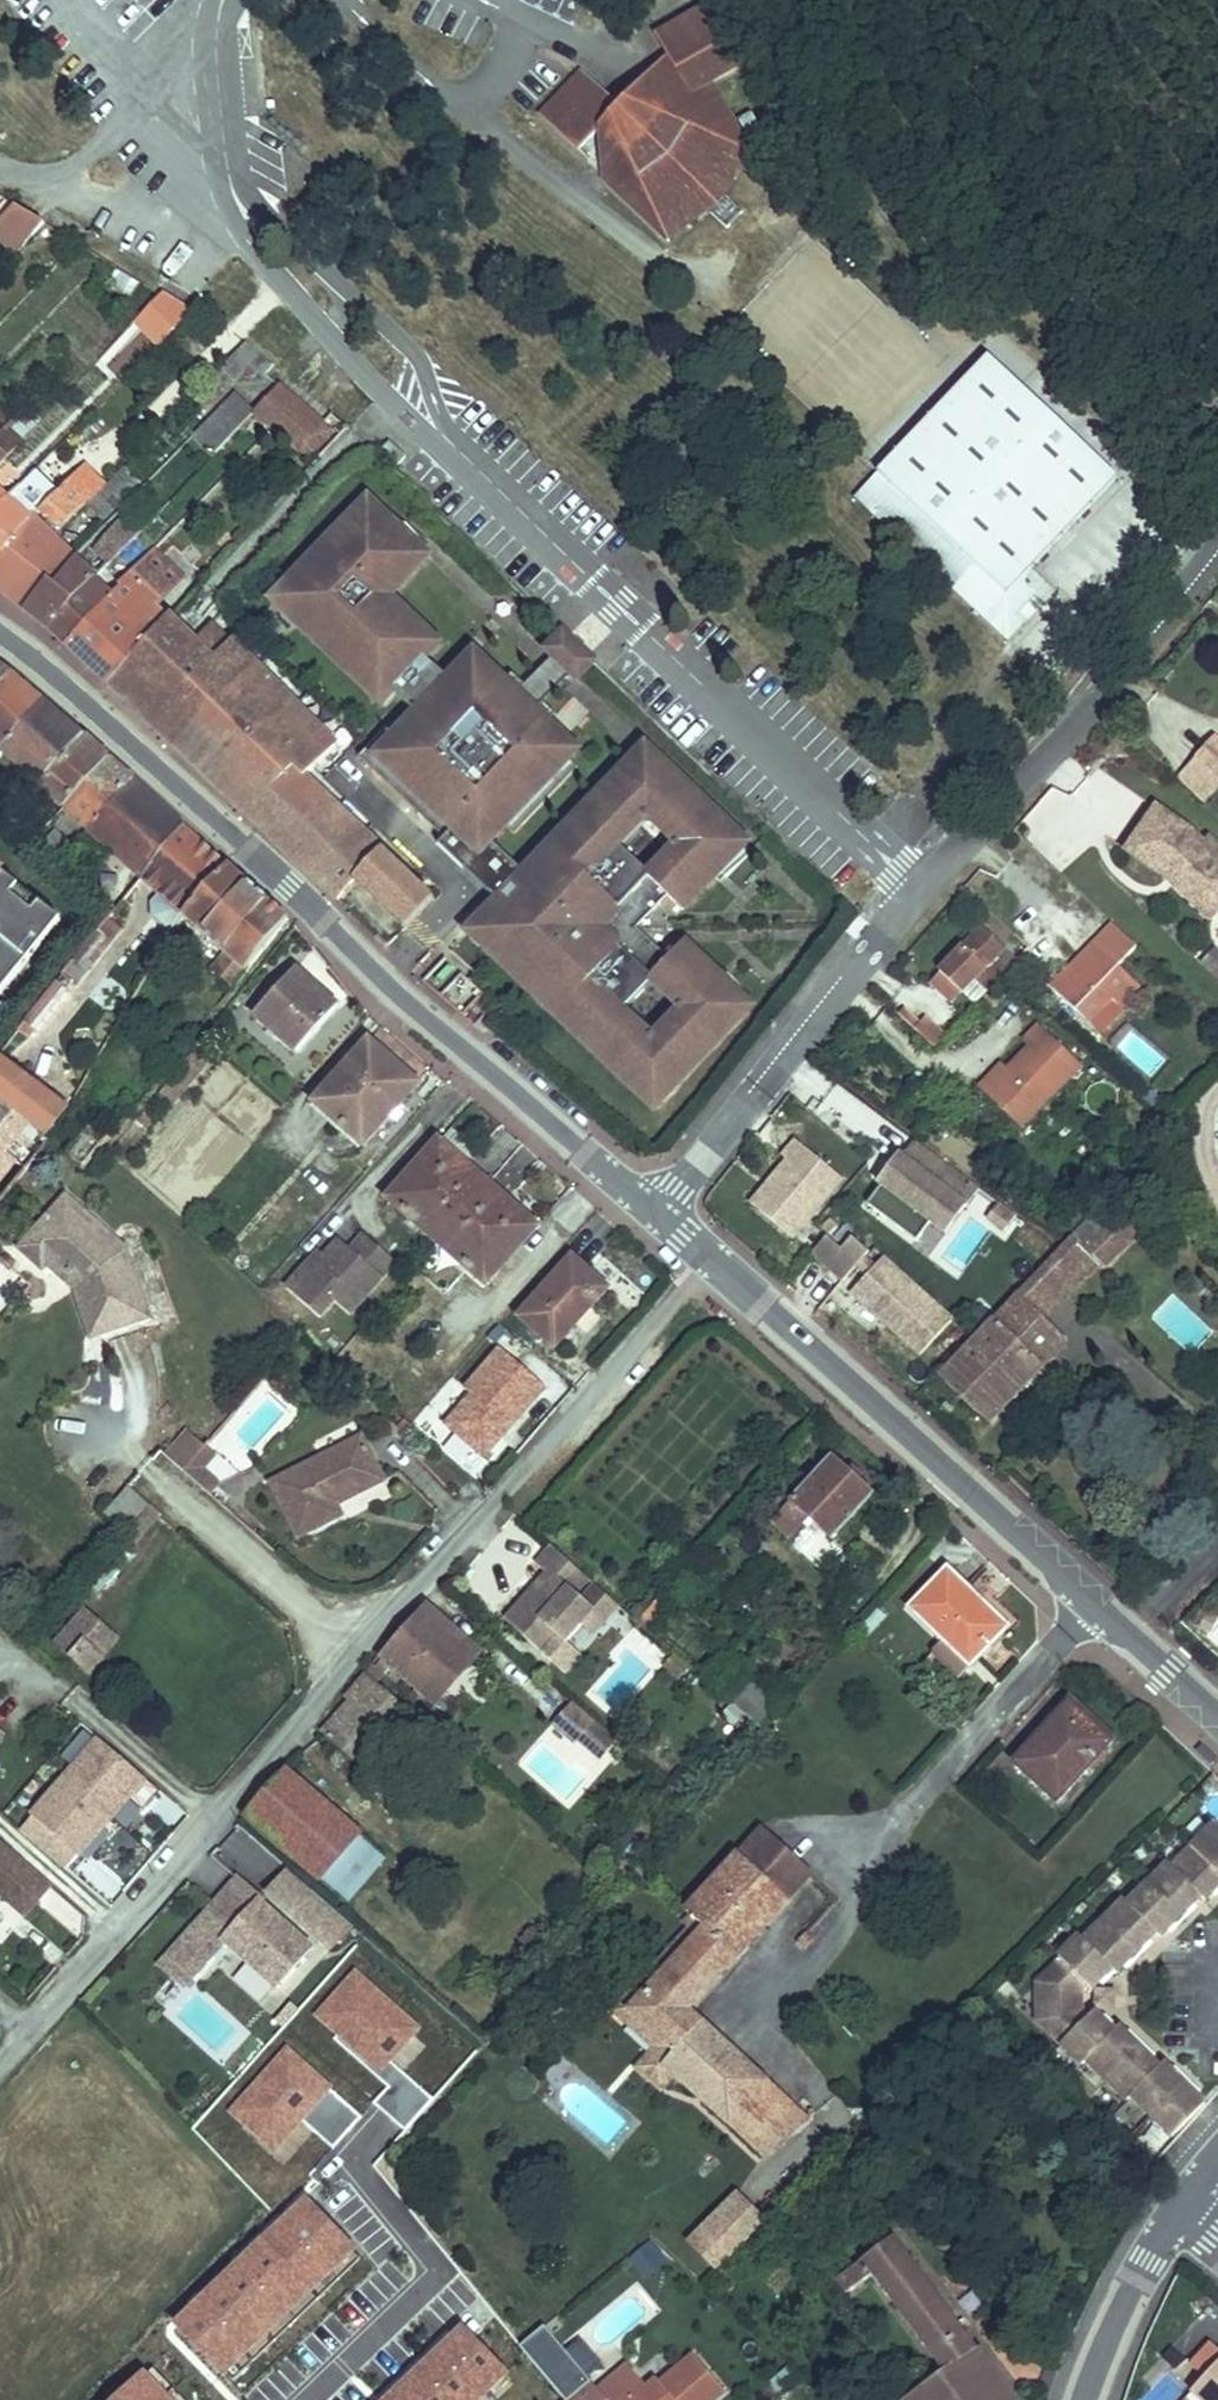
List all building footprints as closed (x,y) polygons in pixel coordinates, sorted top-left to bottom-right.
[(544,117),(579,151),(601,127),(612,138),(604,146),(608,177),(670,235),(706,206),(725,192),(732,186),(760,138),(720,82),(720,77),(739,57),(689,7),(658,39),(671,53),(615,111),(581,78),(544,117)] [(334,60),(342,51),(330,39),(321,48),(334,60)] [(743,208),(725,192),(706,206),(727,225),(743,208)] [(14,256),(45,224),(15,206),(0,222),(0,241),(14,256)] [(221,367),(235,380),(242,372),(259,355),(245,343),(221,367)] [(242,372),(252,381),(258,374),(262,378),(273,366),(259,355),(242,372)] [(988,356),(855,498),(1008,642),(1025,624),(1016,616),(1036,595),(1020,580),(1030,570),(1117,477),(988,356)] [(253,413),(273,429),(299,402),(279,385),(253,413)] [(197,434),(215,453),(252,414),(234,397),(197,434)] [(273,429),(300,452),(324,423),(299,402),(273,429)] [(300,452),(310,460),(334,432),(324,423),(300,452)] [(8,457),(23,441),(6,426),(0,431),(0,450),(8,457)] [(381,453),(398,467),(406,457),(389,443),(381,453)] [(9,458),(8,457),(0,450),(0,467),(9,458)] [(68,482),(88,502),(103,486),(84,466),(68,482)] [(89,503),(105,519),(136,487),(120,472),(89,503)] [(61,530),(83,506),(88,502),(68,482),(40,511),(61,530)] [(30,521),(32,518),(40,511),(18,488),(6,499),(0,505),(0,558),(30,521)] [(575,751),(546,723),(554,714),(510,673),(502,682),(472,655),(449,680),(425,658),(437,645),(387,598),(427,557),(367,501),(272,601),(298,625),(381,703),(391,693),(415,716),(396,736),(387,729),(360,758),(445,839),(438,846),(498,902),(469,933),(655,1107),(749,1008),(682,945),(669,959),(636,928),(665,897),(680,912),(744,844),(642,749),(524,874),(489,841),(505,825),(514,834),(577,767),(568,758),(575,751)] [(8,595),(53,538),(32,518),(30,521),(0,558),(0,589),(8,595)] [(94,549),(110,564),(138,536),(120,518),(94,549)] [(8,595),(25,609),(48,579),(55,585),(74,559),(53,538),(8,595)] [(111,597),(67,645),(109,684),(151,636),(139,624),(183,578),(153,550),(118,585),(120,587),(111,597)] [(25,609),(50,629),(93,579),(81,566),(74,559),(55,585),(48,579),(25,609)] [(81,566),(93,579),(98,575),(85,562),(81,566)] [(1016,616),(1025,624),(1054,593),(1030,570),(1020,580),(1036,595),(1016,616)] [(50,629),(67,645),(111,597),(93,579),(50,629)] [(109,684),(318,884),(365,834),(306,777),(336,747),(213,623),(194,642),(169,617),(151,636),(109,684)] [(560,624),(538,646),(576,682),(597,660),(560,624)] [(11,673),(0,666),(0,688),(11,673)] [(2,750),(42,701),(11,673),(0,688),(0,748),(2,750)] [(2,750),(42,786),(85,738),(42,701),(2,750)] [(85,738),(42,786),(65,807),(102,767),(95,760),(96,751),(98,749),(85,738)] [(1217,777),(1217,743),(1215,739),(1197,758),(1217,777)] [(95,760),(102,767),(109,760),(98,749),(96,751),(95,760)] [(1177,779),(1204,803),(1217,788),(1217,777),(1197,758),(1177,779)] [(65,807),(89,829),(133,780),(109,760),(102,767),(65,807)] [(89,829),(112,850),(154,800),(133,780),(89,829)] [(0,791),(0,819),(7,825),(21,806),(1,790),(0,791)] [(142,877),(143,876),(183,826),(154,800),(112,850),(142,877)] [(1127,850),(1156,807),(1152,804),(1122,847),(1127,850)] [(1127,850),(1163,875),(1168,869),(1196,896),(1206,886),(1217,897),(1217,847),(1210,839),(1206,844),(1191,830),(1156,807),(1127,850)] [(171,935),(182,915),(227,866),(183,826),(143,876),(160,892),(151,903),(151,918),(171,935)] [(56,830),(39,850),(40,851),(39,852),(55,864),(72,843),(56,830)] [(318,884),(338,902),(355,882),(404,929),(433,899),(365,834),(318,884)] [(182,915),(224,953),(245,972),(288,919),(227,866),(182,915)] [(59,919),(0,869),(0,993),(1,994),(59,919)] [(1210,919),(1217,910),(1217,897),(1206,886),(1196,896),(1168,869),(1163,875),(1210,919)] [(1120,1009),(1141,987),(1119,966),(1137,947),(1113,924),(1061,980),(1056,974),(1047,983),(1088,1022),(1110,999),(1120,1009)] [(952,1003),(962,992),(974,980),(986,991),(987,992),(1007,970),(994,958),(1005,947),(983,927),(930,983),(952,1003)] [(107,937),(99,930),(74,962),(82,968),(107,937)] [(1005,947),(994,958),(1007,970),(1018,959),(1005,947)] [(1217,980),(1217,953),(1214,949),(1201,963),(1217,980)] [(245,972),(224,953),(210,970),(233,989),(245,972)] [(298,966),(294,971),(336,1008),(340,1004),(298,966)] [(256,1014),(297,1051),(336,1008),(294,971),(256,1014)] [(75,983),(64,974),(19,1031),(31,1041),(69,992),(75,983)] [(974,980),(962,992),(974,1003),(986,991),(974,980)] [(904,1009),(899,1015),(914,1029),(919,1023),(904,1009)] [(919,1023),(914,1029),(934,1048),(945,1037),(924,1018),(919,1023)] [(1022,1130),(1082,1066),(1039,1025),(1023,1041),(1029,1046),(1008,1068),(984,1093),(1022,1130)] [(363,1146),(390,1116),(411,1092),(383,1067),(390,1060),(369,1042),(315,1103),(363,1146)] [(208,1062),(194,1050),(187,1059),(201,1070),(208,1062)] [(47,1139),(70,1109),(0,1057),(0,1102),(47,1139)] [(417,1085),(390,1060),(383,1067),(411,1092),(417,1085)] [(984,1093),(1008,1068),(1003,1063),(978,1088),(984,1093)] [(867,1139),(881,1119),(840,1090),(826,1110),(867,1139)] [(50,1142),(47,1139),(0,1102),(0,1203),(50,1142)] [(110,1138),(96,1125),(67,1156),(83,1170),(110,1138)] [(842,1179),(795,1140),(782,1156),(787,1160),(768,1183),(776,1190),(758,1211),(792,1239),(842,1179)] [(867,1205),(917,1242),(930,1225),(944,1236),(980,1189),(915,1140),(903,1156),(900,1154),(877,1185),(880,1188),(867,1205)] [(388,1199),(437,1242),(487,1184),(439,1142),(388,1199)] [(750,1204),(758,1211),(776,1190),(768,1183),(750,1204)] [(487,1184),(437,1242),(486,1284),(536,1226),(487,1184)] [(65,1194),(30,1234),(55,1257),(57,1254),(76,1270),(84,1261),(93,1269),(84,1278),(88,1281),(106,1335),(151,1320),(128,1250),(65,1194)] [(1016,1216),(999,1203),(986,1219),(1004,1232),(1016,1216)] [(1088,1222),(1119,1252),(1135,1236),(1101,1203),(1085,1219),(1088,1222)] [(1040,1273),(1065,1298),(1098,1264),(1103,1268),(1119,1252),(1088,1222),(1040,1273)] [(55,1257),(30,1234),(17,1249),(42,1271),(46,1266),(74,1291),(91,1341),(106,1335),(88,1281),(84,1278),(93,1269),(84,1261),(76,1270),(57,1254),(55,1257)] [(395,1262),(364,1235),(351,1250),(340,1240),(325,1257),(318,1265),(312,1260),(287,1289),(320,1318),(334,1301),(344,1290),(359,1303),(395,1262)] [(812,1254),(843,1282),(856,1267),(865,1257),(870,1252),(853,1237),(843,1248),(828,1236),(812,1254)] [(319,1252),(312,1260),(318,1265),(325,1257),(319,1252)] [(867,1277),(875,1267),(865,1257),(856,1267),(867,1277)] [(851,1294),(913,1350),(921,1356),(953,1320),(883,1258),(875,1267),(867,1277),(851,1294)] [(555,1348),(576,1323),(590,1307),(606,1288),(575,1260),(523,1320),(555,1348)] [(1017,1298),(1042,1322),(1065,1298),(1040,1273),(1017,1298)] [(349,1314),(359,1303),(344,1290),(334,1301),(349,1314)] [(941,1378),(989,1423),(1064,1344),(1042,1322),(1017,1298),(941,1378)] [(590,1307),(576,1323),(587,1333),(602,1317),(590,1307)] [(546,1387),(501,1348),(465,1389),(472,1395),(447,1424),(485,1457),(546,1387)] [(187,1429),(165,1454),(183,1471),(206,1445),(187,1429)] [(341,1515),(336,1505),(342,1502),(338,1494),(345,1490),(349,1498),(383,1481),(361,1438),(272,1484),(299,1537),(341,1515)] [(206,1446),(193,1461),(203,1469),(215,1454),(206,1446)] [(201,1471),(203,1469),(193,1461),(184,1472),(210,1495),(218,1486),(201,1471)] [(791,1505),(808,1520),(830,1540),(870,1497),(831,1461),(791,1505)] [(106,1515),(128,1535),(151,1506),(130,1487),(106,1515)] [(342,1502),(349,1498),(345,1490),(338,1494),(342,1502)] [(808,1520),(791,1505),(775,1523),(792,1538),(808,1520)] [(128,1535),(127,1536),(136,1543),(161,1514),(151,1506),(128,1535)] [(505,1620),(542,1653),(557,1636),(565,1644),(582,1625),(594,1611),(581,1598),(576,1594),(589,1580),(551,1546),(535,1564),(546,1573),(535,1586),(540,1590),(536,1594),(531,1590),(505,1620)] [(99,1593),(119,1571),(108,1561),(88,1583),(99,1593)] [(948,1569),(910,1608),(949,1646),(936,1658),(958,1680),(1008,1628),(948,1569)] [(594,1584),(581,1598),(594,1611),(582,1625),(594,1636),(619,1607),(594,1584)] [(540,1590),(535,1586),(531,1590),(536,1594),(540,1590)] [(661,1592),(647,1610),(656,1618),(671,1601),(661,1592)] [(425,1612),(427,1610),(424,1607),(380,1656),(434,1704),(438,1699),(437,1698),(475,1655),(476,1656),(478,1654),(474,1651),(472,1653),(450,1633),(452,1631),(448,1628),(446,1630),(425,1612)] [(656,1618),(647,1610),(636,1621),(646,1629),(656,1618)] [(867,1640),(887,1617),(879,1610),(858,1633),(867,1640)] [(89,1671),(116,1639),(84,1612),(57,1644),(89,1671)] [(557,1636),(542,1653),(550,1661),(565,1644),(557,1636)] [(690,1668),(675,1655),(664,1666),(680,1680),(690,1668)] [(384,1675),(371,1664),(365,1673),(377,1683),(384,1675)] [(719,1693),(761,1731),(787,1701),(744,1664),(719,1693)] [(411,1713),(377,1683),(365,1673),(345,1695),(355,1704),(326,1738),(362,1769),(411,1713)] [(594,1722),(572,1703),(552,1726),(574,1745),(577,1742),(594,1722)] [(1074,1731),(1086,1718),(1071,1703),(1058,1716),(1074,1731)] [(1057,1803),(1089,1768),(1105,1751),(1113,1742),(1086,1718),(1074,1731),(1058,1716),(1014,1763),(1057,1803)] [(594,1722),(577,1742),(600,1762),(617,1742),(594,1722)] [(99,1740),(33,1816),(78,1855),(145,1778),(99,1740)] [(1217,1763),(1217,1760),(1202,1745),(1196,1752),(1213,1768),(1217,1763)] [(1109,1754),(1105,1751),(1089,1768),(1092,1771),(1109,1754)] [(284,1770),(246,1815),(348,1904),(387,1860),(284,1770)] [(66,1869),(78,1855),(33,1816),(21,1830),(66,1869)] [(1217,1824),(1174,1868),(1169,1863),(1129,1904),(1125,1900),(1085,1941),(1080,1937),(1059,1958),(1062,1960),(1037,1986),(1037,2022),(1082,2067),(1086,2062),(1127,2102),(1132,2098),(1173,2138),(1206,2105),(1164,2064),(1160,2068),(1119,2028),(1115,2032),(1094,2012),(1086,2020),(1082,2016),(1082,1990),(1087,1985),(1092,1990),(1112,1970),(1117,1974),(1157,1933),(1161,1937),(1201,1897),(1205,1901),(1217,1888),(1217,1825),(1217,1824)] [(685,1925),(690,1929),(698,1937),(631,2010),(664,2041),(657,2049),(648,2059),(659,2069),(650,2078),(661,2089),(675,2073),(708,2103),(745,2063),(687,2011),(788,1899),(749,1864),(772,1839),(762,1829),(686,1912),(692,1917),(685,1925)] [(811,1874),(772,1839),(749,1864),(788,1899),(811,1874)] [(51,1887),(0,1842),(0,1896),(25,1917),(51,1887)] [(313,1892),(288,1869),(266,1894),(292,1916),(313,1892)] [(161,1966),(172,1975),(189,1991),(230,1945),(277,1987),(311,1949),(260,1904),(262,1902),(237,1880),(161,1966)] [(352,1925),(313,1892),(292,1916),(330,1950),(352,1925)] [(698,1937),(690,1929),(615,2011),(657,2049),(664,2041),(631,2010),(698,1937)] [(806,1948),(812,1940),(805,1934),(798,1941),(806,1948)] [(1114,2010),(1115,1991),(1096,1990),(1095,2009),(1114,2010)] [(659,2069),(648,2059),(639,2069),(650,2078),(659,2069)] [(708,2103),(749,2140),(785,2100),(745,2063),(708,2103)] [(806,2119),(785,2100),(749,2140),(765,2154),(806,2119)] [(720,2269),(764,2224),(736,2197),(692,2241),(720,2269)] [(939,2374),(958,2399),(1014,2399),(893,2237),(834,2281),(845,2295),(871,2276),(943,2372),(939,2374)] [(665,2261),(650,2244),(633,2259),(647,2276),(665,2261)] [(545,2326),(519,2347),(541,2372),(565,2351),(545,2326)] [(1217,2364),(1217,2348),(1211,2342),(1190,2365),(1200,2374),(1205,2378),(1217,2364)] [(1162,2358),(1176,2372),(1187,2361),(1172,2347),(1162,2358)] [(565,2351),(541,2372),(565,2399),(714,2399),(724,2392),(694,2356),(660,2384),(657,2380),(647,2388),(628,2365),(598,2390),(565,2351)] [(1187,2361),(1176,2372),(1190,2385),(1200,2374),(1190,2365),(1187,2361)] [(1193,2392),(1202,2399),(1217,2399),(1217,2364),(1205,2378),(1193,2391),(1193,2392)] [(939,2374),(904,2399),(958,2399),(939,2374)]
